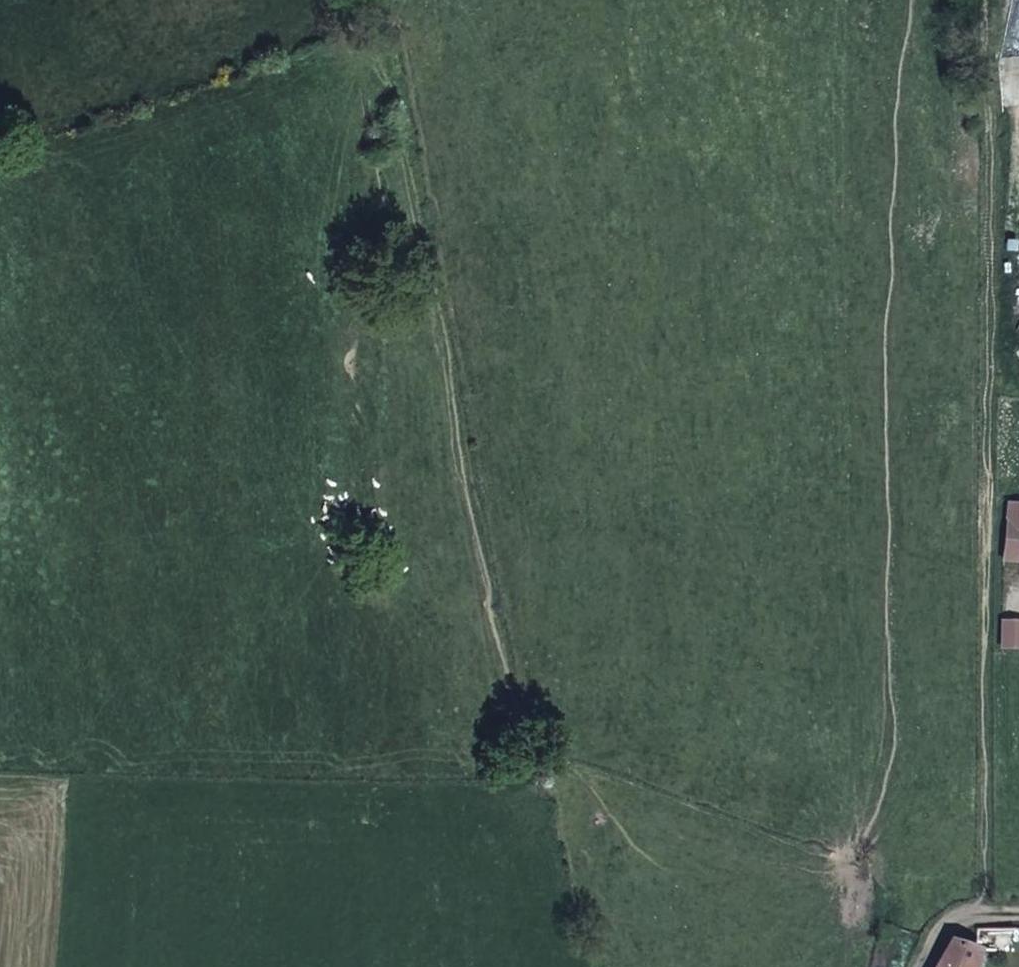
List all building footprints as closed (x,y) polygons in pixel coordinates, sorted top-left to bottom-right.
[(1010,505),(1004,560),(1018,562),(1018,505),(1010,505)] [(979,951),(952,942),(939,966),(974,966),(979,951)]
